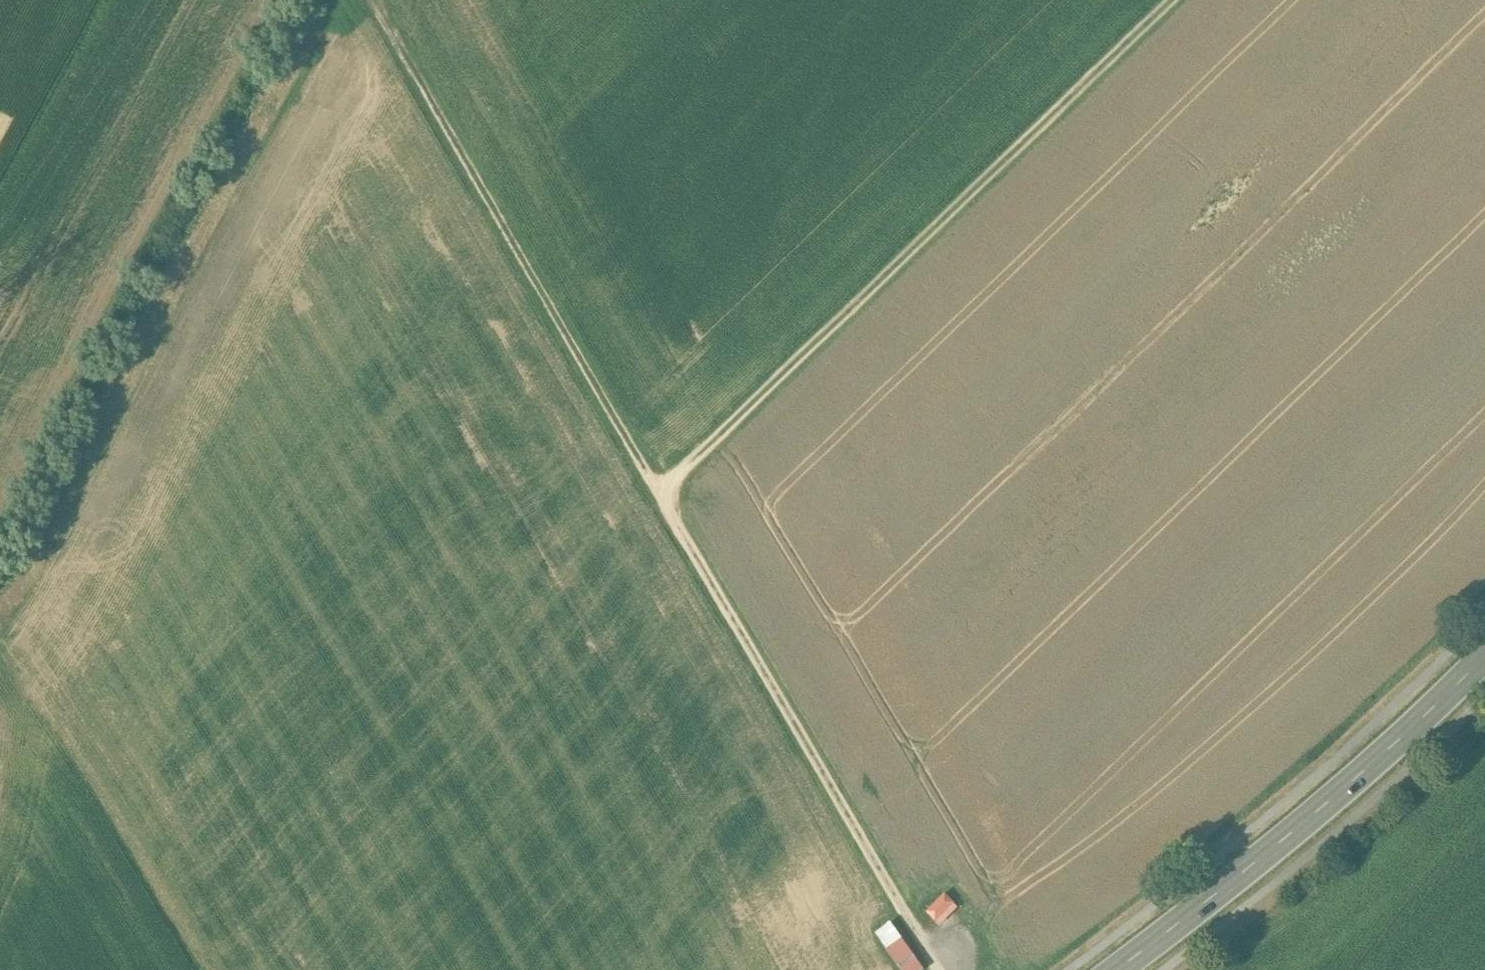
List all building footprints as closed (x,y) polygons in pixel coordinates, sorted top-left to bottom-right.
[(924,908),(938,924),(958,906),(944,890),(924,908)] [(891,926),(879,934),(877,936),(901,969),(922,969),(891,926)]
